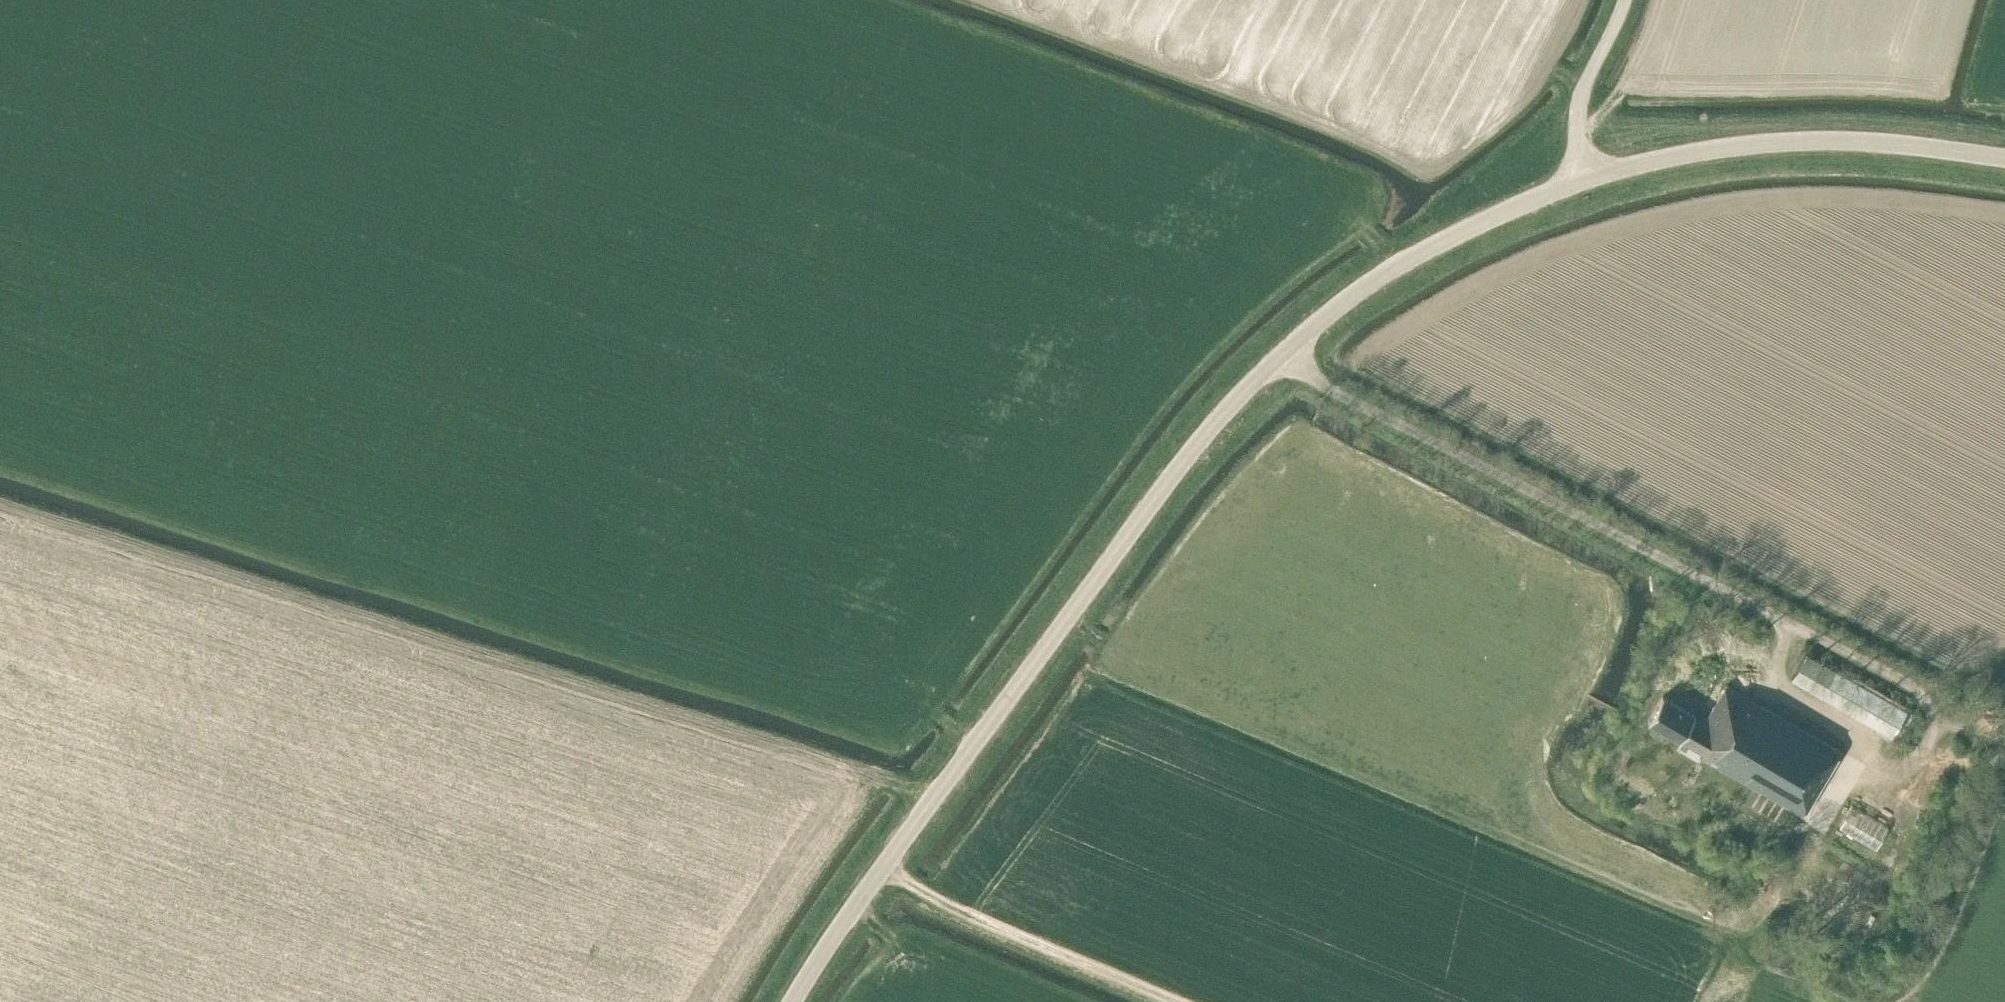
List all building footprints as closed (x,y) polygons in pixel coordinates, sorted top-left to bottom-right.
[(1752,636),(1741,630),(1736,639),(1747,644),(1752,636)] [(1835,671),(1805,653),(1791,677),(1821,694),(1835,671)] [(1840,751),(1771,711),(1725,685),(1712,707),(1706,704),(1699,717),(1662,696),(1648,721),(1703,753),(1701,757),(1802,815),(1840,751)]
